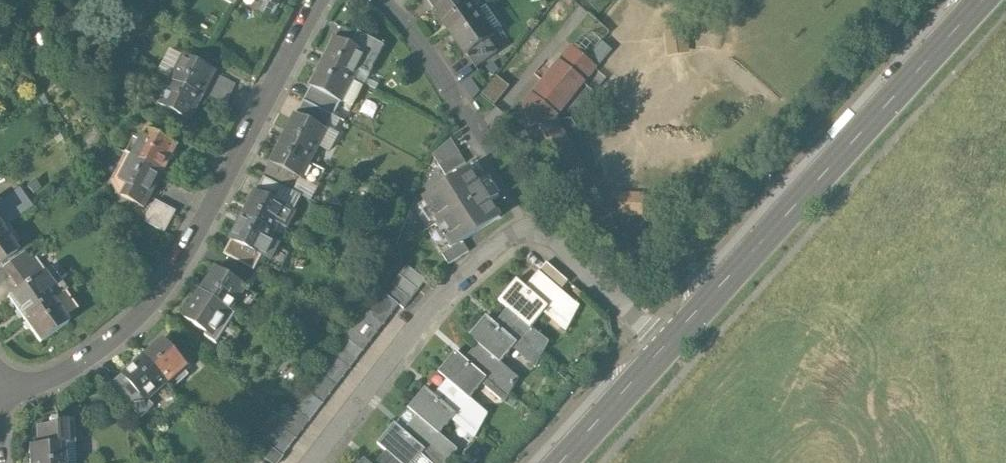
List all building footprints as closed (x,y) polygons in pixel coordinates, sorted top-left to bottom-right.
[(447,30),(476,9),(470,0),(442,0),(431,8),(447,30)] [(447,30),(463,52),(485,36),(492,31),(476,9),(447,30)] [(686,28),(664,30),(667,55),(689,52),(686,28)] [(332,33),(320,58),(352,73),(364,48),(332,33)] [(485,36),(463,52),(472,65),(495,50),(485,36)] [(550,135),(564,116),(606,62),(602,59),(581,45),(524,115),(550,135)] [(190,55),(176,79),(200,92),(211,73),(213,69),(190,55)] [(320,58),(308,83),(332,94),(341,98),(352,73),(320,58)] [(211,73),(200,92),(226,106),(236,87),(211,73)] [(498,73),(487,93),(501,101),(512,81),(498,73)] [(185,116),(200,92),(176,79),(162,102),(185,116)] [(332,94),(308,83),(295,111),(318,123),(332,94)] [(295,111),(282,136),(315,153),(328,128),(318,123),(295,111)] [(564,116),(550,135),(580,185),(598,175),(564,116)] [(133,159),(160,172),(175,141),(149,128),(133,159)] [(481,165),(461,135),(434,159),(451,183),(481,165)] [(282,136),(269,161),(302,178),(315,153),(282,136)] [(160,172),(133,159),(118,191),(144,204),(160,172)] [(511,213),(481,165),(451,183),(426,198),(456,247),(511,213)] [(256,189),(244,213),(281,233),(294,209),(256,189)] [(169,230),(180,207),(159,196),(148,219),(169,230)] [(244,213),(231,238),(260,253),(269,257),(281,233),(244,213)] [(4,261),(23,247),(6,224),(0,228),(0,264),(4,261)] [(260,253),(231,238),(216,268),(240,284),(260,253)] [(23,247),(4,261),(22,287),(47,269),(28,244),(23,247)] [(558,258),(551,267),(572,284),(579,275),(558,258)] [(436,273),(418,259),(396,288),(410,299),(414,302),(436,273)] [(572,284),(551,267),(538,283),(529,276),(513,295),(520,301),(543,320),(554,307),(577,326),(591,300),(572,284)] [(216,268),(201,290),(235,313),(250,290),(240,284),(216,268)] [(11,295),(28,319),(64,293),(47,269),(22,287),(11,295)] [(392,285),(273,438),(292,452),(410,299),(396,288),(392,285)] [(201,290),(186,313),(220,335),(235,313),(201,290)] [(28,319),(45,343),(81,317),(64,293),(28,319)] [(543,320),(520,301),(507,317),(498,310),(481,331),(489,337),(511,355),(523,341),(547,360),(560,335),(543,320)] [(511,355),(489,337),(476,353),(467,345),(451,365),(459,372),(481,391),(493,377),(516,396),(530,370),(511,355)] [(162,338),(136,361),(160,388),(186,365),(162,338)] [(136,361),(110,384),(134,411),(160,388),(136,361)] [(481,391),(459,372),(446,388),(438,382),(420,403),(428,409),(450,427),(462,413),(486,432),(500,406),(481,391)] [(428,409),(415,425),(407,418),(390,438),(397,444),(420,462),(431,449),(449,462),(458,462),(469,442),(450,427),(428,409)] [(65,420),(65,441),(71,441),(85,440),(85,419),(65,420)] [(286,461),(292,452),(273,438),(267,446),(286,461)] [(38,462),(71,462),(71,441),(65,441),(37,442),(38,462)] [(397,444),(384,460),(375,453),(367,462),(420,462),(397,444)]
